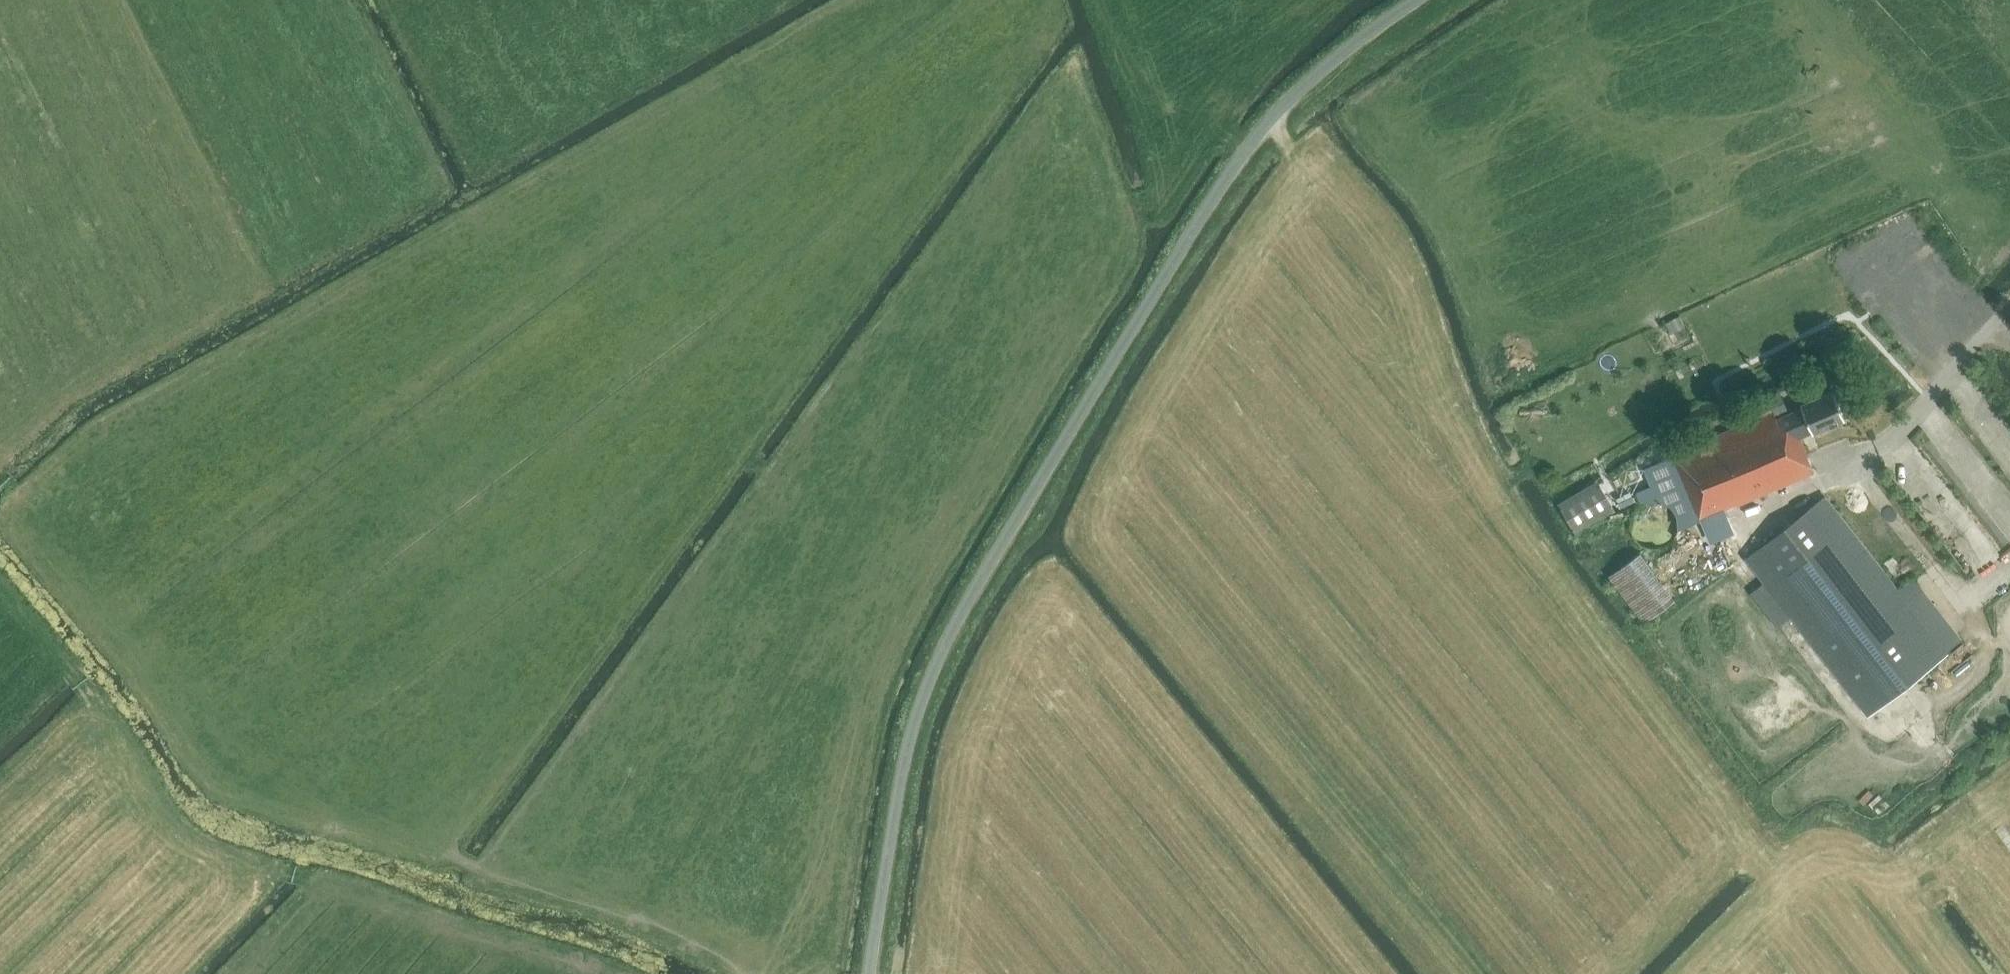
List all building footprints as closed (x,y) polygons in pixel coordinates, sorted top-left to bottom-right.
[(1665,324),(1671,334),(1684,327),(1679,316),(1665,324)] [(1773,411),(1671,454),(1671,455),(1686,490),(1699,521),(1708,518),(1725,510),(1724,507),(1735,502),(1737,505),(1814,473),(1806,455),(1807,455),(1800,436),(1812,431),(1812,433),(1845,419),(1832,390),(1800,404),(1802,410),(1790,415),(1789,412),(1776,418),(1773,411)] [(1615,511),(1599,485),(1560,508),(1575,534),(1615,511)] [(1824,496),(1746,558),(1765,582),(1791,616),(1868,714),(1947,653),(1945,651),(1897,589),(1851,530),(1842,519),(1824,496)] [(1645,622),(1676,598),(1640,551),(1609,575),(1645,622)] [(1870,774),(1850,789),(1866,809),(1886,795),(1870,774)]
